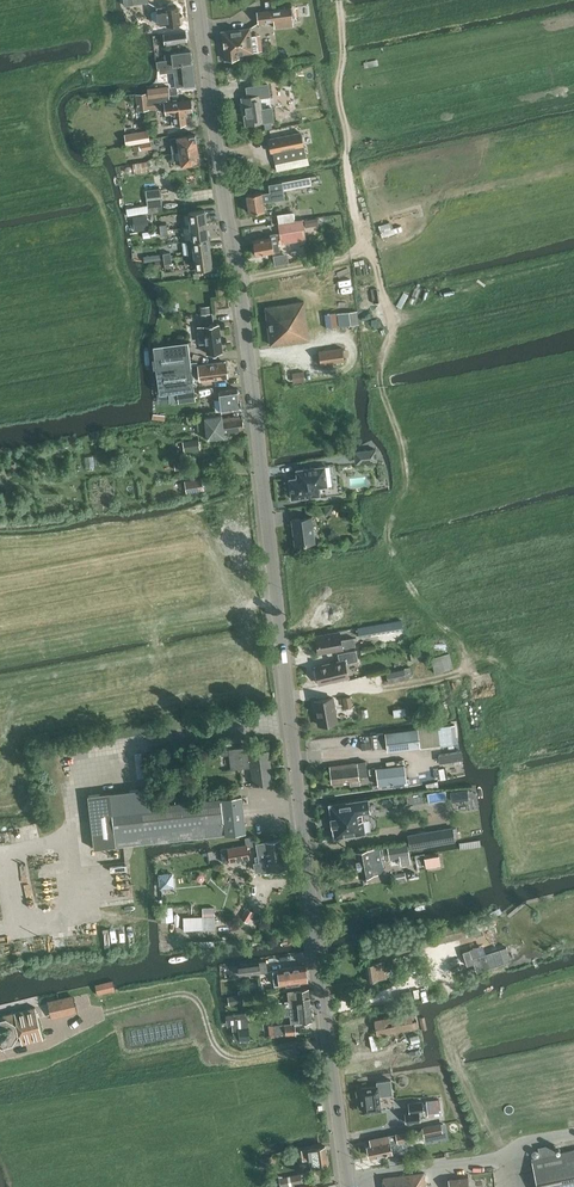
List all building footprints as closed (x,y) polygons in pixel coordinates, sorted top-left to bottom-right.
[(153,10),(151,12),(152,21),(154,22),(158,22),(159,25),(180,23),(178,6),(166,8),(166,5),(159,6),(157,6),(156,7),(157,10),(153,10)] [(291,7),(257,11),(258,22),(274,20),(275,27),(294,24),(291,7)] [(223,31),(222,31),(222,32),(225,58),(225,59),(226,59),(239,57),(239,53),(253,51),(250,27),(223,31)] [(164,33),(165,43),(187,40),(186,30),(164,33)] [(161,72),(174,70),(193,68),(191,50),(172,53),(173,59),(160,61),(161,72)] [(193,68),(174,70),(176,86),(195,84),(193,68)] [(292,74),(283,73),(282,81),(290,82),(292,74)] [(168,86),(148,88),(148,92),(149,97),(169,95),(168,86)] [(148,92),(136,93),(138,110),(150,109),(161,107),(165,107),(166,114),(174,112),(175,124),(187,123),(185,111),(193,110),(191,98),(170,101),(169,95),(149,97),(148,92)] [(242,97),(246,124),(264,121),(260,95),(242,97)] [(136,130),(124,132),(126,144),(150,140),(148,130),(136,132),(136,130)] [(303,145),(300,132),(269,138),(272,152),(273,152),(275,163),(307,156),(304,145),(303,145)] [(172,152),(180,151),(198,148),(195,134),(170,138),(172,152)] [(142,143),(143,150),(152,148),(151,141),(142,143)] [(198,148),(180,151),(181,159),(174,161),(175,166),(182,165),(200,162),(198,148)] [(133,163),(134,173),(148,171),(147,161),(133,163)] [(311,176),(303,177),(281,181),(282,182),(269,184),(273,202),(285,200),(283,190),(312,184),(311,176)] [(146,189),(148,206),(149,212),(163,210),(161,188),(146,189)] [(264,191),(247,194),(250,212),(264,210),(263,202),(272,200),(270,192),(264,193),(264,191)] [(189,211),(191,226),(207,224),(205,209),(189,211)] [(137,229),(150,227),(148,213),(135,215),(137,229)] [(323,217),(325,225),(338,222),(337,214),(323,217)] [(307,219),(309,228),(318,226),(316,217),(307,219)] [(279,224),(282,241),(306,237),(303,220),(279,224)] [(191,226),(192,240),(209,238),(207,224),(191,226)] [(279,250),(276,233),(271,234),(271,237),(254,240),(255,247),(253,248),(254,252),(256,252),(256,254),(279,250)] [(192,240),(194,254),(211,252),(209,238),(192,240)] [(211,252),(194,254),(196,269),(213,266),(211,252)] [(274,252),(275,263),(289,262),(289,252),(274,252)] [(265,307),(271,344),(309,339),(304,301),(265,307)] [(359,324),(357,310),(338,313),(339,326),(359,324)] [(199,343),(206,342),(207,353),(223,351),(219,323),(197,325),(199,343)] [(160,393),(180,390),(194,389),(188,341),(153,346),(160,393)] [(319,351),(320,364),(344,360),(342,347),(319,351)] [(198,365),(200,380),(228,376),(226,361),(198,365)] [(293,371),(295,381),(306,380),(304,369),(293,371)] [(219,391),(222,411),(242,408),(240,390),(238,388),(219,391)] [(194,389),(180,390),(181,402),(196,400),(194,389)] [(205,417),(207,433),(207,438),(225,435),(225,430),(244,428),(242,416),(222,418),(222,415),(205,417)] [(183,443),(184,451),(201,448),(199,440),(183,443)] [(355,458),(356,463),(377,461),(376,449),(354,451),(355,458)] [(289,478),(292,498),(320,495),(319,487),(327,486),(325,465),(296,469),(297,477),(289,478)] [(372,474),(352,475),(352,486),(372,485),(372,474)] [(204,489),(202,478),(185,480),(187,492),(204,489)] [(315,542),(312,517),(292,519),(295,544),(315,542)] [(358,627),(359,636),(403,629),(402,620),(358,627)] [(341,639),(340,632),(316,636),(318,652),(342,648),(342,647),(355,645),(354,637),(341,639)] [(315,666),(319,683),(349,676),(345,663),(358,660),(356,649),(338,653),(340,661),(315,666)] [(423,659),(421,651),(411,653),(413,661),(423,659)] [(450,652),(441,655),(431,657),(435,673),(445,670),(454,668),(450,652)] [(387,672),(388,682),(406,678),(406,676),(412,675),(411,667),(387,672)] [(315,700),(319,724),(337,721),(333,697),(315,700)] [(344,698),(345,707),(352,706),(350,697),(344,698)] [(393,709),(394,716),(406,715),(405,707),(393,709)] [(451,724),(429,726),(385,732),(387,751),(453,743),(451,724)] [(251,767),(254,785),(271,783),(269,767),(271,767),(268,750),(250,752),(250,746),(239,748),(239,747),(229,749),(232,769),(251,767)] [(330,765),(332,782),(350,779),(351,784),(361,783),(360,775),(368,774),(366,760),(330,765)] [(376,767),(378,785),(407,782),(405,764),(376,767)] [(116,846),(246,831),(242,796),(150,806),(148,788),(88,795),(94,848),(116,845),(116,846)] [(329,804),(329,805),(331,817),(330,817),(332,825),(334,837),(334,839),(335,838),(335,837),(365,833),(362,813),(370,812),(368,799),(330,804),(330,803),(329,804)] [(419,836),(408,837),(410,848),(454,841),(451,827),(418,832),(419,836)] [(228,849),(221,850),(223,860),(230,858),(230,860),(250,857),(248,846),(257,845),(259,855),(256,855),(257,862),(255,862),(256,870),(261,869),(262,871),(286,867),(281,838),(257,842),(256,835),(246,837),(247,844),(228,847),(228,849)] [(384,858),(389,857),(390,858),(409,855),(407,842),(382,846),(384,858)] [(356,851),(358,864),(383,860),(380,847),(356,851)] [(424,855),(426,866),(442,864),(441,853),(424,855)] [(383,860),(358,864),(360,877),(379,874),(378,868),(384,867),(383,860)] [(407,876),(416,875),(415,865),(405,866),(407,876)] [(161,893),(176,892),(175,871),(160,871),(161,893)] [(248,906),(242,916),(249,921),(255,910),(248,906)] [(184,917),(184,929),(215,928),(214,916),(184,917)] [(266,961),(259,962),(238,965),(239,975),(267,971),(266,961)] [(389,968),(386,968),(385,961),(366,963),(369,980),(387,978),(387,975),(390,974),(389,968)] [(306,966),(281,969),(273,969),(275,984),(308,981),(306,966)] [(290,1006),(310,1004),(309,988),(288,990),(289,1001),(285,1001),(286,1006),(290,1006)] [(397,994),(399,1002),(413,998),(412,990),(397,994)] [(254,992),(246,993),(228,996),(229,1005),(255,1000),(254,992)] [(47,1001),(52,1018),(78,1012),(73,994),(47,1001)] [(310,1004),(290,1006),(290,1007),(286,1007),(287,1011),(290,1011),(291,1023),(312,1020),(310,1004)] [(0,1015),(0,1038),(17,1033),(19,1033),(22,1043),(43,1038),(35,1007),(0,1015)] [(374,1019),(377,1035),(418,1027),(415,1011),(374,1019)] [(234,1013),(226,1015),(227,1022),(228,1027),(232,1026),(233,1032),(239,1041),(248,1040),(247,1021),(240,1022),(239,1013),(234,1013)] [(269,1025),(270,1035),(285,1033),(284,1027),(284,1023),(269,1025)] [(293,1023),(284,1024),(284,1027),(285,1033),(285,1035),(294,1034),(293,1023)] [(508,1083),(523,1079),(519,1064),(504,1068),(508,1083)] [(361,1088),(365,1112),(382,1110),(380,1095),(394,1093),(392,1079),(378,1081),(378,1085),(361,1088)] [(402,1094),(422,1094),(421,1081),(401,1082),(402,1094)] [(411,1111),(406,1112),(407,1121),(422,1119),(420,1110),(425,1109),(424,1100),(415,1101),(416,1110),(411,1111)] [(422,1127),(424,1135),(443,1131),(441,1123),(422,1127)] [(408,1139),(406,1131),(369,1138),(370,1144),(367,1145),(369,1157),(392,1152),(391,1143),(408,1139)] [(328,1163),(325,1146),(309,1148),(301,1149),(303,1159),(310,1158),(311,1165),(328,1163)] [(531,1158),(537,1186),(573,1186),(573,1150),(531,1158)] [(384,1186),(426,1186),(424,1172),(383,1177),(384,1186)] [(301,1173),(279,1178),(281,1186),(316,1186),(314,1180),(303,1182),(301,1173)] [(449,1179),(450,1186),(470,1186),(469,1176),(449,1179)]
